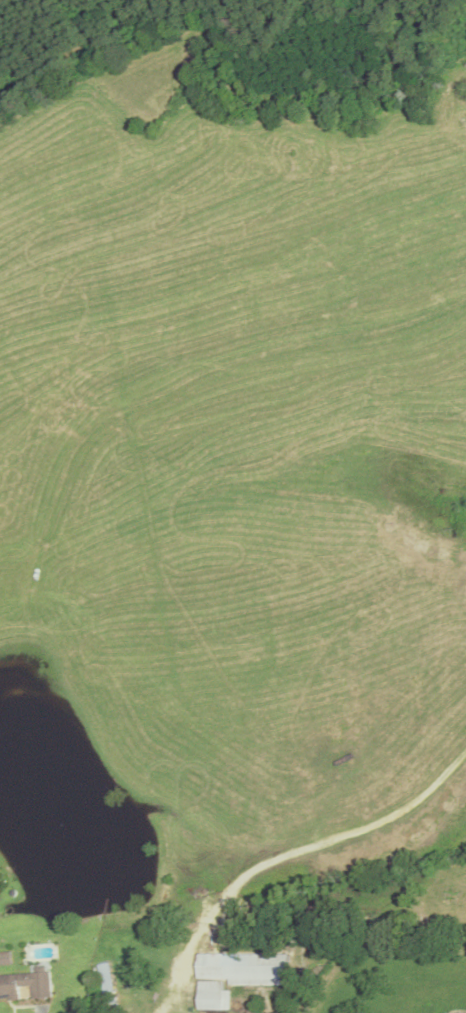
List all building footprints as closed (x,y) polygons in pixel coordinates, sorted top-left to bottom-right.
[(226,987),(286,987),(286,956),(195,955),(195,981),(226,981),(226,987)] [(97,967),(99,996),(111,995),(108,966),(97,967)] [(48,973),(0,975),(0,1002),(49,1000),(48,973)] [(227,1011),(228,994),(221,994),(221,985),(197,985),(196,1011),(227,1011)]
